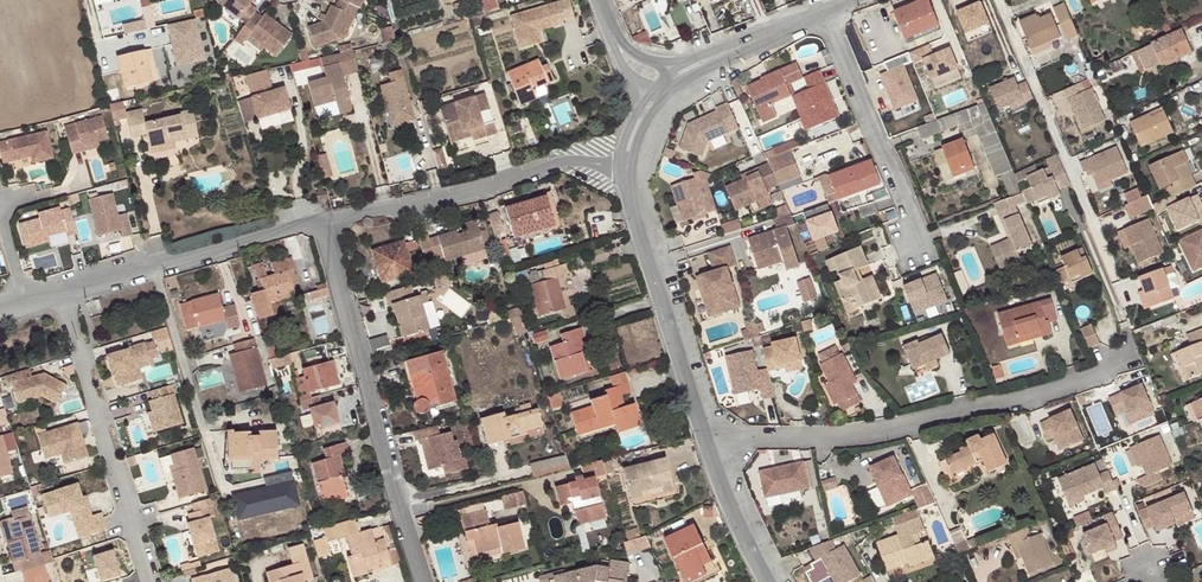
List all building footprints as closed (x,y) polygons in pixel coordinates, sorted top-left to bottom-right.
[(257,11),(250,6),(254,1),(252,0),(218,0),(218,3),(246,25),(255,14),(257,11)] [(341,2),(359,11),(364,1),(363,0),(337,0),(341,2)] [(500,10),(497,0),(487,0),(480,2),(484,14),(500,10)] [(511,16),(520,49),(534,45),(531,33),(538,31),(564,24),(563,20),(574,17),(569,0),(567,0),(511,16)] [(906,39),(940,26),(929,0),(926,0),(895,12),(906,39)] [(355,20),(359,11),(341,2),(336,10),(333,8),(325,24),(309,29),(315,49),(340,41),(351,18),(355,20)] [(958,13),(967,33),(990,23),(981,3),(958,13)] [(1073,23),(1065,4),(1054,8),(1067,41),(1079,36),(1073,23)] [(122,24),(124,34),(155,28),(150,6),(141,8),(144,20),(122,24)] [(246,25),(237,36),(244,42),(245,41),(248,37),(263,50),(275,58),(292,38),(264,16),(262,20),(255,14),(246,25)] [(1038,21),(1021,29),(1031,51),(1054,41),(1061,38),(1051,15),(1038,21)] [(113,16),(100,20),(104,34),(118,30),(113,16)] [(355,20),(351,18),(340,41),(344,44),(355,20)] [(1019,24),(1021,29),(1038,21),(1036,18),(1019,24)] [(195,19),(168,25),(176,66),(204,61),(195,19)] [(940,26),(906,39),(908,44),(941,30),(940,26)] [(538,31),(531,33),(534,45),(542,43),(538,31)] [(1183,31),(1168,37),(1166,38),(1151,45),(1161,65),(1162,66),(1192,52),(1183,31)] [(245,41),(260,53),(263,50),(248,37),(245,41)] [(801,58),(822,51),(818,40),(797,47),(801,58)] [(1054,41),(1031,51),(1033,56),(1056,45),(1054,41)] [(930,45),(911,53),(914,60),(916,64),(925,61),(932,78),(959,68),(951,49),(934,56),(930,45)] [(1151,45),(1127,56),(1131,64),(1139,60),(1145,72),(1161,65),(1151,45)] [(150,49),(143,51),(150,82),(158,80),(150,49)] [(352,50),(321,57),(323,64),(327,79),(309,84),(316,107),(337,101),(340,115),(353,111),(342,72),(357,68),(352,50)] [(150,82),(143,51),(117,57),(125,87),(150,82)] [(890,71),(882,75),(897,111),(919,101),(904,64),(914,60),(911,53),(887,63),(890,71)] [(1092,64),(1095,71),(1109,61),(1105,56),(1092,64)] [(321,57),(291,64),(293,71),(323,64),(321,57)] [(382,67),(380,57),(369,60),(371,69),(382,67)] [(538,60),(507,72),(520,105),(536,99),(532,88),(547,82),(538,60)] [(763,82),(747,89),(757,111),(771,104),(791,95),(786,86),(803,78),(797,64),(762,80),(763,82)] [(245,77),(249,91),(270,85),(266,70),(245,77)] [(400,70),(387,74),(389,83),(378,86),(390,128),(414,121),(400,70)] [(821,71),(806,77),(812,90),(793,98),(806,131),(839,117),(821,71)] [(1014,80),(992,90),(1001,111),(1011,106),(1023,101),(1024,106),(1035,101),(1028,83),(1017,88),(1014,80)] [(1081,83),(1064,91),(1068,100),(1074,98),(1082,114),(1078,115),(1085,131),(1107,120),(1093,89),(1086,92),(1081,83)] [(258,121),(291,113),(284,90),(251,98),(258,121)] [(1063,91),(1053,94),(1058,107),(1067,103),(1063,91)] [(496,133),(484,94),(439,108),(448,136),(469,130),(471,136),(484,133),(485,137),(496,133)] [(1074,98),(1068,100),(1076,116),(1078,115),(1082,114),(1074,98)] [(1023,101),(1011,106),(1013,111),(1024,106),(1023,101)] [(1011,162),(986,103),(980,105),(933,123),(919,128),(918,128),(922,139),(973,120),(975,126),(977,126),(978,125),(985,123),(989,135),(983,137),(982,138),(998,176),(1002,174),(1014,169),(1011,162)] [(771,104),(757,111),(762,122),(776,116),(771,104)] [(710,143),(740,129),(729,105),(717,110),(719,113),(690,126),(682,151),(704,158),(710,143)] [(1163,109),(1150,115),(1151,119),(1165,112),(1163,109)] [(144,113),(129,117),(134,140),(148,137),(150,148),(165,145),(164,141),(172,139),(174,143),(198,138),(192,111),(180,114),(180,117),(147,124),(144,113)] [(1151,119),(1150,115),(1131,124),(1143,147),(1174,133),(1165,112),(1151,119)] [(100,116),(62,126),(69,153),(81,150),(80,146),(96,142),(106,139),(100,116)] [(978,125),(983,137),(989,135),(985,123),(978,125)] [(52,157),(46,130),(0,141),(0,154),(2,161),(37,153),(39,159),(52,157)] [(450,143),(471,136),(469,130),(448,136),(450,143)] [(945,152),(944,150),(935,154),(947,182),(956,178),(954,174),(964,170),(965,174),(977,169),(964,138),(948,145),(950,150),(945,152)] [(96,142),(80,146),(81,150),(97,146),(96,142)] [(1090,170),(1098,187),(1112,180),(1130,173),(1117,147),(1080,164),(1084,172),(1090,170)] [(667,149),(663,157),(673,160),(676,153),(667,149)] [(797,168),(791,152),(769,160),(775,177),(797,168)] [(1165,188),(1170,198),(1175,195),(1196,186),(1191,175),(1187,177),(1182,166),(1186,164),(1188,163),(1183,152),(1150,167),(1161,190),(1165,188)] [(317,157),(320,170),(328,167),(324,155),(317,157)] [(1063,189),(1071,186),(1062,162),(1060,159),(1058,155),(1046,160),(1049,169),(1053,167),(1063,189)] [(870,168),(868,162),(829,176),(836,191),(839,200),(869,188),(868,185),(880,181),(874,167),(870,168)] [(1040,172),(1037,164),(1015,173),(1019,182),(1028,178),(1032,187),(1023,190),(1024,193),(1028,202),(1029,204),(1038,200),(1049,195),(1051,201),(1061,196),(1061,194),(1059,191),(1054,177),(1050,180),(1048,176),(1046,170),(1040,172)] [(1187,177),(1191,175),(1186,164),(1182,166),(1187,177)] [(779,187),(769,165),(758,170),(760,174),(744,181),(726,189),(737,212),(750,206),(770,197),(768,191),(779,187)] [(320,170),(323,178),(331,176),(328,167),(320,170)] [(1059,191),(1063,189),(1053,167),(1049,169),(1046,170),(1048,176),(1050,180),(1054,177),(1059,191)] [(801,177),(797,168),(775,177),(779,185),(801,177)] [(1019,182),(1015,173),(1014,169),(1002,174),(1012,197),(1024,193),(1023,190),(1019,182)] [(760,174),(758,170),(742,177),(744,181),(760,174)] [(954,174),(956,178),(965,174),(964,170),(954,174)] [(686,223),(717,213),(708,185),(705,177),(672,188),(678,207),(681,206),(686,223)] [(1112,180),(1098,187),(1100,192),(1114,186),(1112,180)] [(839,200),(836,191),(826,195),(830,203),(839,200)] [(112,192),(87,198),(96,236),(120,230),(121,236),(124,236),(132,234),(127,211),(117,213),(112,192)] [(1012,197),(994,203),(998,213),(1006,210),(1009,219),(1003,222),(1010,239),(1008,240),(996,244),(1005,267),(1019,261),(1016,253),(1030,248),(1016,206),(1028,202),(1024,193),(1012,197)] [(1049,195),(1038,200),(1040,205),(1051,201),(1049,195)] [(1170,198),(1154,205),(1155,208),(1158,214),(1168,209),(1178,230),(1199,220),(1190,199),(1179,204),(1175,195),(1170,198)] [(1199,220),(1201,219),(1201,205),(1198,195),(1190,199),(1199,220)] [(1149,196),(1126,206),(1132,219),(1155,208),(1154,205),(1153,203),(1149,196)] [(555,227),(515,239),(518,248),(564,235),(553,197),(548,198),(547,198),(555,227)] [(774,205),(770,197),(750,206),(754,214),(774,205)] [(507,209),(515,239),(555,227),(547,198),(507,209)] [(827,203),(804,212),(814,240),(838,231),(827,203)] [(77,233),(69,207),(60,209),(58,205),(35,211),(36,218),(16,223),(24,247),(42,243),(40,235),(47,234),(65,229),(67,235),(77,233)] [(792,216),(789,208),(777,214),(780,220),(792,216)] [(1006,210),(998,213),(1008,240),(1010,239),(1003,222),(1009,219),(1006,210)] [(499,213),(488,216),(494,235),(504,232),(499,213)] [(797,228),(792,216),(780,220),(775,221),(779,233),(750,242),(759,272),(785,264),(788,273),(801,269),(788,230),(797,228)] [(740,218),(723,223),(725,232),(743,227),(740,218)] [(1138,234),(1153,227),(1150,219),(1125,230),(1133,247),(1140,265),(1142,263),(1132,242),(1140,239),(1138,234)] [(474,221),(462,225),(463,229),(475,225),(474,221)] [(454,232),(435,238),(442,258),(443,263),(483,250),(475,225),(463,229),(464,233),(465,236),(457,239),(455,236),(454,232)] [(1165,254),(1153,227),(1138,234),(1140,239),(1132,242),(1142,263),(1165,254)] [(1180,240),(1195,271),(1201,267),(1201,229),(1180,240)] [(1133,247),(1125,230),(1119,233),(1127,250),(1133,247)] [(49,241),(47,234),(40,235),(42,243),(49,241)] [(428,234),(418,237),(426,263),(436,260),(430,240),(428,234)] [(435,238),(430,240),(436,260),(442,258),(435,238)] [(505,241),(498,244),(506,271),(514,269),(505,241)] [(403,243),(372,252),(382,282),(413,273),(407,253),(417,250),(415,242),(404,245),(403,243)] [(996,244),(987,247),(996,270),(1005,267),(996,244)] [(860,247),(834,258),(838,269),(842,280),(836,283),(844,303),(850,300),(854,310),(871,302),(862,280),(858,270),(868,266),(860,247)] [(732,248),(709,254),(712,263),(734,256),(732,248)] [(1084,249),(1079,250),(1083,260),(1088,257),(1084,249)] [(1066,266),(1057,271),(1062,283),(1071,279),(1081,274),(1083,279),(1094,274),(1088,257),(1083,260),(1079,250),(1062,257),(1066,266)] [(738,268),(734,256),(712,263),(715,274),(701,278),(707,298),(704,299),(708,312),(720,308),(722,314),(737,310),(733,298),(736,297),(728,271),(738,268)] [(259,294),(251,295),(257,320),(283,313),(280,302),(295,298),(292,285),(289,272),(294,271),(291,258),(272,263),(275,276),(266,278),(263,264),(253,266),(257,280),(256,281),(259,294)] [(838,269),(834,258),(827,260),(832,272),(838,269)] [(536,306),(540,318),(565,310),(557,280),(563,277),(560,267),(544,272),(546,282),(532,286),(536,306)] [(533,281),(545,277),(542,269),(531,273),(533,281)] [(1152,308),(1154,307),(1151,299),(1172,291),(1163,269),(1148,276),(1140,279),(1145,291),(1152,308)] [(295,271),(294,271),(289,272),(292,285),(300,283),(295,271)] [(906,286),(917,313),(949,300),(938,273),(906,286)] [(1083,279),(1081,274),(1071,279),(1073,284),(1083,279)] [(805,301),(820,296),(812,275),(797,281),(805,301)] [(872,276),(862,280),(871,302),(882,299),(872,276)] [(707,298),(701,278),(698,280),(704,299),(707,298)] [(416,298),(411,286),(385,294),(389,307),(393,306),(399,324),(402,323),(407,337),(432,329),(427,315),(425,316),(419,297),(416,298)] [(1147,311),(1152,308),(1145,291),(1139,293),(1147,311)] [(1151,299),(1154,307),(1175,298),(1172,291),(1151,299)] [(218,294),(179,305),(186,331),(225,320),(227,324),(236,321),(232,308),(223,311),(218,294)] [(330,300),(328,294),(312,299),(314,304),(330,300)] [(424,295),(419,297),(425,316),(427,315),(430,314),(424,295)] [(999,315),(1006,341),(1040,332),(1042,337),(1053,333),(1050,321),(1058,319),(1053,299),(999,315)] [(850,300),(844,303),(848,313),(854,310),(850,300)] [(534,319),(540,318),(536,306),(530,307),(534,319)] [(720,308),(708,312),(710,318),(722,314),(720,308)] [(520,317),(517,309),(511,311),(513,319),(520,317)] [(505,321),(513,319),(511,311),(502,313),(505,321)] [(620,327),(627,345),(661,332),(654,314),(620,327)] [(814,330),(811,321),(803,323),(805,333),(814,330)] [(402,323),(399,324),(404,338),(407,337),(402,323)] [(1082,328),(1090,348),(1101,343),(1092,324),(1082,328)] [(744,342),(760,337),(757,327),(741,332),(744,342)] [(564,344),(551,349),(561,380),(587,371),(581,350),(582,350),(579,340),(585,338),(581,329),(561,335),(564,344)] [(1189,336),(1193,347),(1180,352),(1190,379),(1201,374),(1201,330),(1189,336)] [(1040,332),(1006,341),(1008,347),(1042,337),(1040,332)] [(920,347),(918,342),(903,348),(913,370),(915,369),(937,360),(950,354),(943,336),(930,342),(920,347)] [(775,346),(765,349),(770,369),(771,371),(781,369),(780,365),(787,363),(803,359),(797,337),(774,343),(775,346)] [(928,338),(918,342),(920,347),(930,342),(928,338)] [(267,387),(253,340),(233,346),(236,355),(229,357),(240,395),(267,387)] [(149,357),(144,341),(126,347),(126,348),(106,354),(112,374),(115,373),(119,384),(137,379),(132,363),(149,357)] [(266,353),(269,361),(279,358),(275,341),(264,344),(266,353)] [(455,402),(441,351),(407,362),(410,375),(416,373),(423,401),(421,400),(419,400),(417,401),(416,402),(414,404),(414,405),(413,407),(413,409),(415,412),(417,413),(420,414),(422,414),(425,413),(427,410),(427,408),(427,405),(438,402),(439,406),(455,402)] [(771,371),(770,369),(760,372),(754,351),(728,358),(739,397),(764,390),(767,401),(778,398),(771,371)] [(1190,379),(1180,352),(1175,354),(1185,380),(1190,379)] [(852,377),(842,355),(820,365),(828,384),(824,386),(833,406),(836,405),(840,413),(859,404),(851,387),(847,380),(852,377)] [(151,362),(149,357),(132,363),(137,379),(142,377),(139,366),(151,362)] [(937,360),(915,369),(917,375),(939,365),(937,360)] [(333,361),(302,369),(304,377),(294,379),(300,401),(310,398),(308,390),(323,386),(323,390),(340,385),(333,361)] [(24,379),(21,370),(4,376),(7,385),(12,384),(19,403),(42,395),(57,402),(67,384),(44,372),(24,379)] [(625,372),(611,376),(615,389),(605,392),(606,396),(590,402),(592,407),(572,414),(579,436),(599,430),(598,425),(615,419),(619,433),(642,425),(635,404),(625,407),(619,409),(616,402),(623,400),(622,397),(632,393),(625,372)] [(852,377),(847,380),(851,387),(855,384),(852,377)] [(166,384),(149,390),(152,398),(148,399),(151,409),(157,429),(182,421),(173,391),(169,393),(166,384)] [(1135,424),(1157,415),(1144,384),(1111,398),(1117,416),(1127,412),(1131,411),(1135,424)] [(310,398),(300,401),(302,410),(309,408),(314,429),(337,424),(333,404),(321,406),(318,396),(310,398)] [(623,400),(616,402),(619,409),(625,407),(623,400)] [(1089,407),(1102,436),(1116,429),(1103,400),(1089,407)] [(1049,440),(1056,437),(1060,435),(1065,448),(1086,439),(1073,408),(1042,422),(1049,440)] [(153,431),(157,429),(151,409),(147,410),(153,431)] [(502,414),(480,419),(487,445),(519,436),(518,433),(541,426),(537,409),(504,417),(502,414)] [(1132,425),(1135,424),(1131,411),(1127,412),(1132,425)] [(1034,441),(1029,418),(1014,421),(1019,444),(1034,441)] [(78,422),(38,434),(45,458),(62,452),(65,463),(88,455),(85,443),(81,444),(79,440),(83,439),(78,422)] [(437,427),(412,433),(415,442),(421,441),(427,440),(430,454),(424,455),(428,472),(442,469),(444,475),(467,470),(464,459),(460,460),(455,442),(452,443),(450,433),(439,436),(437,427)] [(237,433),(231,432),(232,458),(236,458),(260,457),(260,461),(278,460),(276,432),(238,434),(237,433)] [(962,451),(946,457),(952,471),(983,458),(987,468),(988,470),(1007,462),(995,433),(983,437),(981,434),(969,439),(970,443),(960,447),(962,451)] [(1060,435),(1056,437),(1061,450),(1065,448),(1060,435)] [(1160,435),(1135,446),(1147,476),(1138,480),(1142,489),(1162,480),(1159,472),(1173,466),(1160,435)] [(0,437),(0,479),(15,474),(4,436),(0,437)] [(427,440),(421,441),(424,455),(430,454),(427,440)] [(341,473),(344,472),(339,457),(349,454),(346,444),(323,450),(326,460),(312,464),(321,497),(345,489),(342,478),(341,473)] [(171,472),(179,498),(206,490),(193,448),(171,455),(174,465),(175,471),(171,472)] [(565,460),(563,456),(528,466),(531,478),(545,475),(567,469),(565,460)] [(892,504),(914,495),(913,493),(905,474),(904,475),(895,457),(871,467),(880,486),(883,485),(892,504)] [(667,458),(624,469),(632,500),(644,497),(643,491),(662,487),(663,494),(675,491),(667,458)] [(616,472),(614,459),(590,462),(592,475),(616,472)] [(811,488),(805,462),(779,468),(780,472),(762,476),(767,498),(811,488)] [(1117,488),(1110,471),(1101,474),(1096,463),(1059,478),(1068,502),(1084,495),(1105,487),(1107,492),(1117,488)] [(780,472),(779,468),(761,472),(762,476),(780,472)] [(266,489),(232,497),(238,520),(299,506),(291,473),(264,479),(266,489)] [(562,507),(572,505),(576,503),(578,511),(574,512),(577,525),(607,517),(595,477),(583,480),(582,476),(575,478),(576,482),(556,488),(562,507)] [(90,535),(107,529),(101,513),(92,516),(89,504),(85,505),(82,497),(78,483),(42,495),(48,513),(61,509),(63,513),(70,510),(74,522),(84,518),(90,535)] [(883,485),(880,486),(889,506),(892,504),(883,485)] [(914,495),(920,509),(938,503),(930,486),(913,493),(914,495)] [(345,489),(321,497),(323,503),(347,495),(345,489)] [(503,493),(505,508),(527,505),(526,490),(503,493)] [(1185,493),(1138,513),(1146,530),(1154,526),(1156,532),(1175,524),(1174,520),(1193,513),(1185,493)] [(1085,499),(1084,495),(1068,502),(1070,506),(1085,499)] [(209,499),(192,504),(195,512),(195,513),(212,508),(209,499)] [(214,517),(212,508),(195,513),(195,512),(188,514),(191,523),(209,517),(209,518),(214,517)] [(50,517),(63,513),(61,509),(48,513),(50,517)] [(1075,514),(1076,522),(1094,519),(1092,510),(1075,514)] [(463,529),(465,529),(469,528),(473,541),(497,536),(499,542),(527,535),(524,521),(497,528),(496,523),(490,525),(486,511),(460,516),(463,529)] [(1123,538),(1112,512),(1103,516),(1107,525),(1084,534),(1092,554),(1104,549),(1115,544),(1114,541),(1123,538)] [(1194,516),(1193,513),(1174,520),(1175,524),(1194,516)] [(43,565),(55,562),(51,550),(41,553),(30,517),(9,523),(15,541),(10,542),(7,543),(13,564),(21,562),(23,571),(25,570),(43,565)] [(201,543),(204,555),(219,551),(209,518),(209,517),(191,523),(188,524),(194,545),(201,543)] [(74,522),(79,538),(90,535),(84,518),(74,522)] [(912,536),(918,534),(926,531),(921,518),(896,526),(899,536),(878,543),(887,571),(902,566),(901,562),(909,559),(910,563),(911,567),(935,558),(929,540),(921,544),(916,546),(912,536)] [(356,520),(334,525),(338,540),(346,537),(351,557),(348,559),(352,574),(367,570),(366,568),(364,562),(379,558),(381,564),(382,571),(392,568),(383,540),(375,542),(373,538),(381,536),(379,528),(359,533),(356,520)] [(9,523),(5,524),(10,542),(15,541),(9,523)] [(334,525),(316,530),(311,531),(321,566),(333,563),(328,543),(338,540),(334,525)] [(642,525),(623,532),(631,553),(649,547),(642,525)] [(695,525),(666,539),(685,579),(706,569),(704,565),(713,561),(695,525)] [(1032,536),(1028,526),(1008,534),(1013,546),(1018,543),(1023,556),(1031,575),(1056,565),(1043,532),(1032,536)] [(469,528),(465,529),(469,549),(499,542),(497,536),(473,541),(469,528)] [(962,529),(951,533),(954,540),(960,554),(971,549),(962,529)] [(921,544),(918,534),(912,536),(916,546),(921,544)] [(863,574),(846,544),(838,549),(833,540),(812,548),(819,560),(824,557),(837,581),(849,581),(863,574)] [(201,543),(194,545),(198,557),(204,555),(201,543)] [(1018,543),(1013,546),(1018,559),(1023,556),(1018,543)] [(1117,549),(1115,544),(1104,549),(1106,553),(1117,549)] [(288,549),(293,565),(308,561),(302,545),(288,549)] [(809,547),(798,553),(804,565),(815,559),(809,547)] [(113,551),(94,557),(101,581),(120,576),(113,551)] [(366,568),(381,564),(379,558),(364,562),(366,568)] [(304,581),(314,579),(308,561),(293,565),(266,573),(269,581),(280,581),(304,581)] [(555,581),(624,581),(626,581),(627,581),(629,564),(611,561),(609,568),(598,566),(554,577),(555,581)] [(21,562),(13,564),(16,573),(21,571),(23,571),(21,562)] [(43,565),(25,570),(28,580),(24,581),(25,581),(50,581),(48,575),(46,576),(43,565)] [(229,568),(204,576),(206,581),(234,581),(229,568)]
